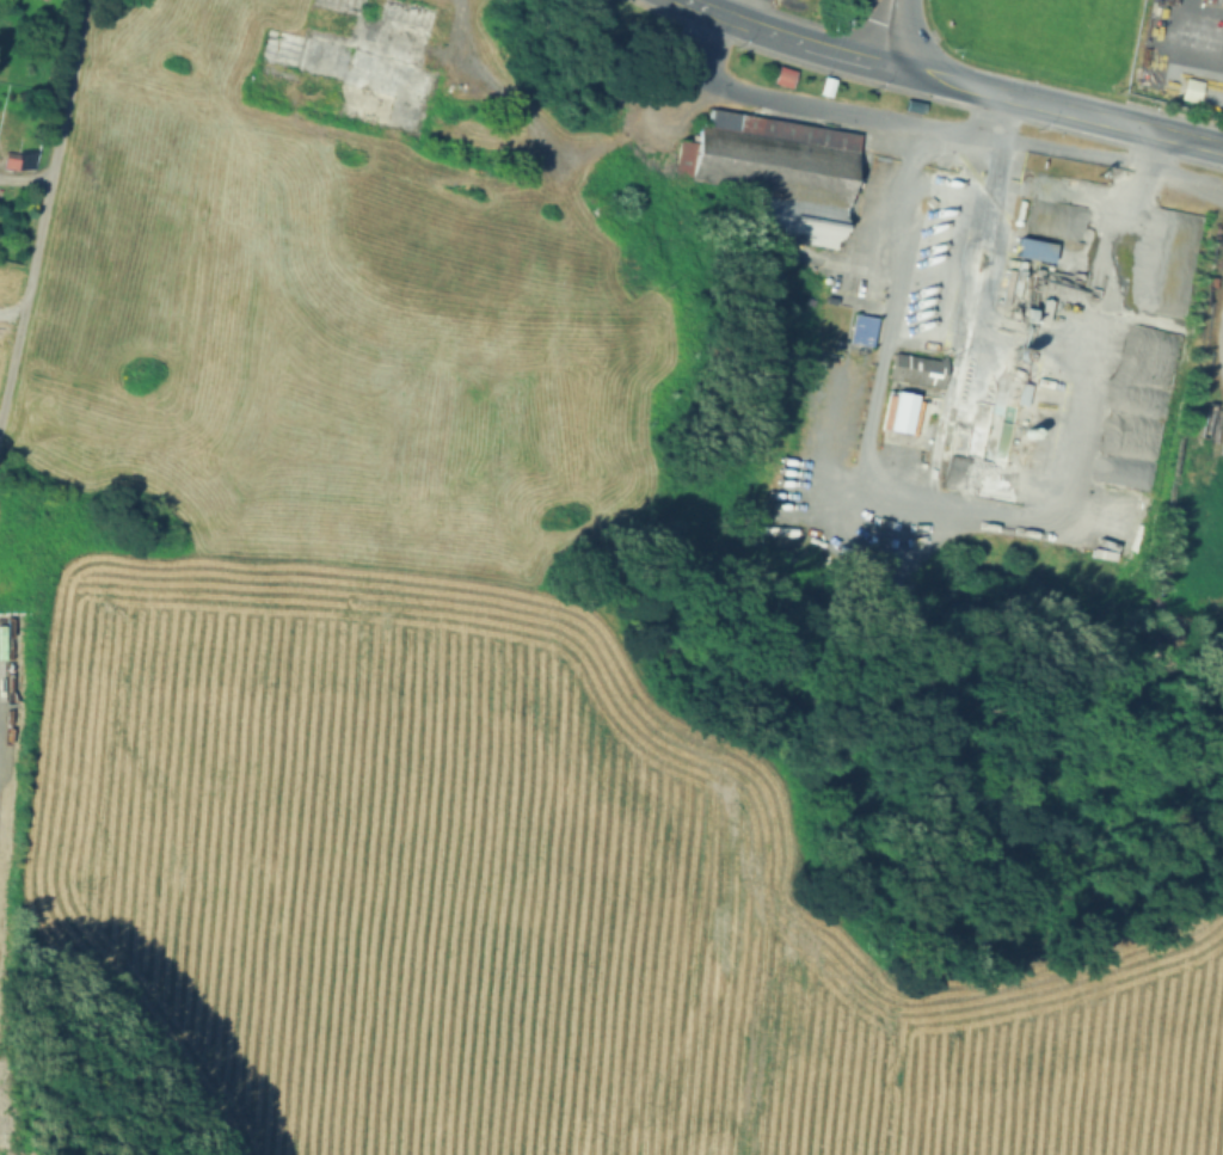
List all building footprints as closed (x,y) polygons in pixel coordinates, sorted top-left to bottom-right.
[(418,138),(433,70),(419,67),(433,4),(415,0),(308,0),(300,37),(262,28),(246,100),(418,138)] [(769,82),(774,66),(792,70),(788,87),(769,82)] [(816,93),(821,76),(832,80),(828,97),(816,93)] [(880,97),(897,99),(896,107),(879,104),(880,97)] [(854,131),(836,248),(806,245),(807,236),(749,227),(748,234),(731,232),(737,192),(670,182),(676,140),(690,141),(693,124),(703,127),(706,109),(854,131)] [(5,153),(17,155),(14,170),(2,167),(5,153)] [(1015,236),(1050,244),(1046,262),(1012,254),(1015,236)] [(845,342),(866,349),(876,320),(854,313),(845,342)] [(891,351),(944,361),(939,387),(886,377),(891,351)] [(941,485),(958,489),(965,459),(948,455),(941,485)]
